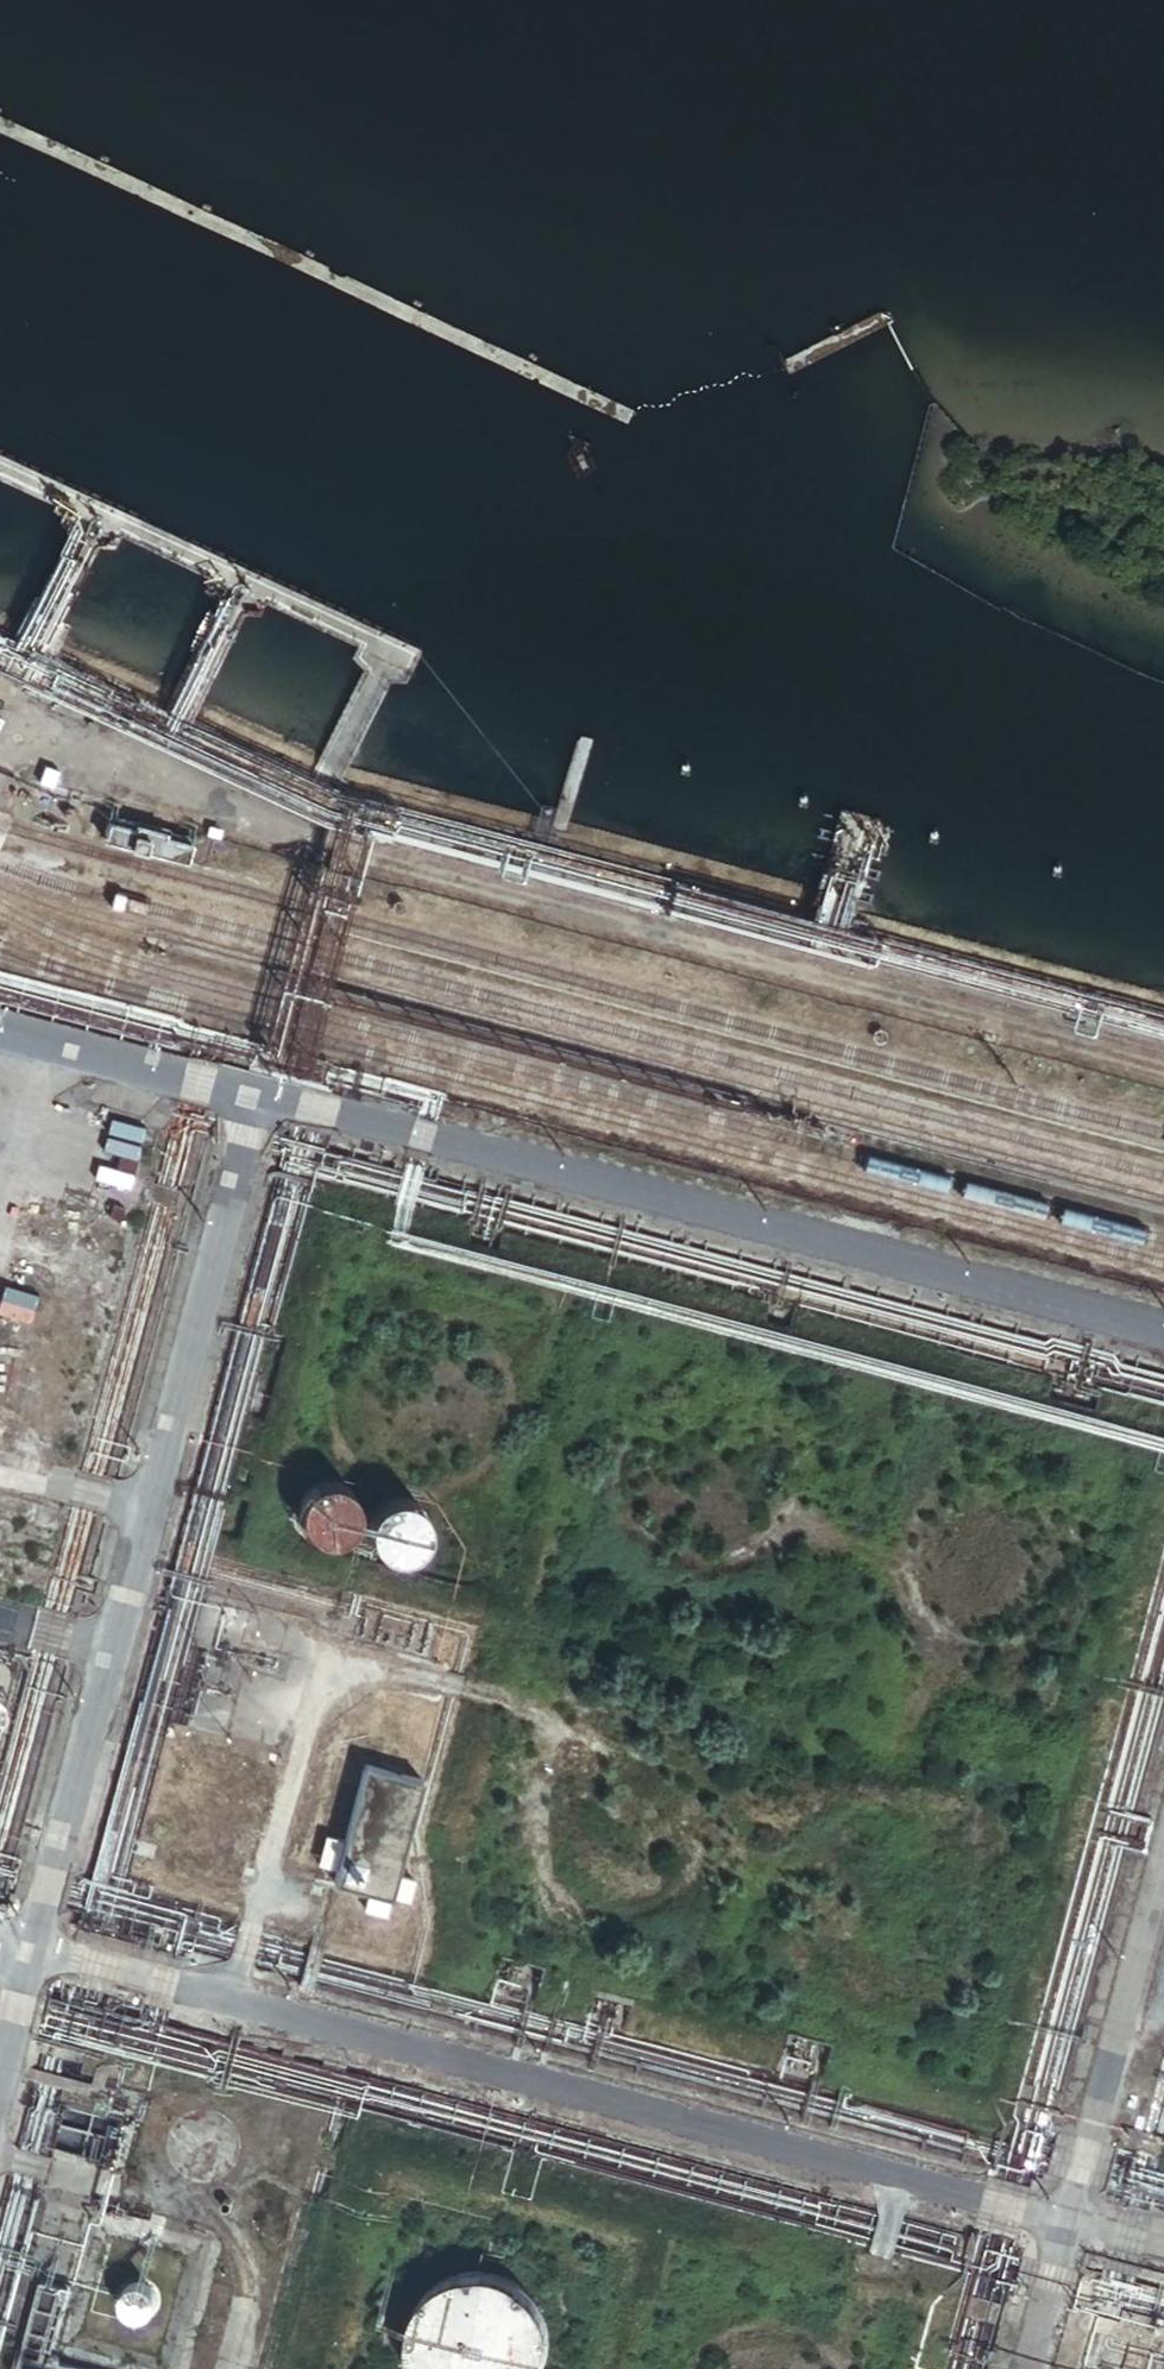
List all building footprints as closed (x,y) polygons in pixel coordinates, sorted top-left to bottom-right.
[(104,821),(100,838),(180,859),(185,841),(161,835),(162,831),(133,823),(132,828),(104,821)] [(356,1514),(356,1510),(357,1506),(357,1502),(356,1498),(355,1494),(353,1490),(351,1486),(348,1484),(345,1481),(342,1479),(339,1477),(335,1475),(331,1474),(327,1473),(323,1473),(319,1474),(315,1475),(311,1476),(308,1478),(305,1481),(302,1483),(299,1486),(297,1490),(295,1494),(294,1497),(293,1501),(293,1505),(293,1509),(294,1513),(295,1517),(297,1520),(299,1524),(301,1527),(304,1530),(308,1532),(311,1534),(315,1536),(319,1537),(323,1537),(327,1537),(331,1537),(334,1536),(338,1534),(342,1532),(345,1530),(348,1527),(351,1524),(353,1521),(355,1517),(356,1514)] [(426,1533),(427,1529),(427,1525),(427,1521),(426,1517),(425,1513),(423,1510),(421,1506),(419,1503),(416,1500),(413,1498),(409,1496),(406,1494),(401,1493),(397,1493),(394,1493),(390,1493),(386,1494),(382,1496),(378,1498),(375,1500),(372,1503),(370,1506),(367,1509),(366,1513),(364,1517),(364,1521),(363,1525),(363,1529),(364,1533),(365,1536),(367,1540),(369,1543),(372,1547),(375,1549),(378,1552),(382,1554),(385,1555),(389,1556),(393,1557),(397,1557),(401,1556),(405,1555),(409,1554),(412,1552),(416,1549),(418,1547),(421,1544),(423,1541),(425,1537),(426,1533)] [(389,1898),(420,1779),(361,1763),(330,1883),(389,1898)] [(545,2332),(543,2323),(541,2315),(537,2307),(532,2299),(526,2292),(520,2286),(513,2281),(505,2277),(497,2273),(488,2271),(480,2270),(471,2270),(462,2271),(454,2273),(445,2276),(438,2280),(430,2286),(424,2292),(418,2299),(413,2306),(410,2314),(407,2322),(405,2331),(404,2340),(405,2348),(407,2357),(409,2366),(411,2368),(539,2368),(540,2366),(543,2358),(545,2349),(545,2341),(545,2332)] [(152,2307),(154,2303),(154,2297),(154,2293),(151,2288),(148,2284),(144,2281),(140,2279),(135,2279),(130,2279),(125,2281),(121,2284),(118,2288),(116,2292),(115,2297),(115,2302),(117,2307),(119,2311),(123,2315),(127,2317),(132,2318),(137,2318),(142,2317),(146,2315),(150,2311),(152,2307)]
